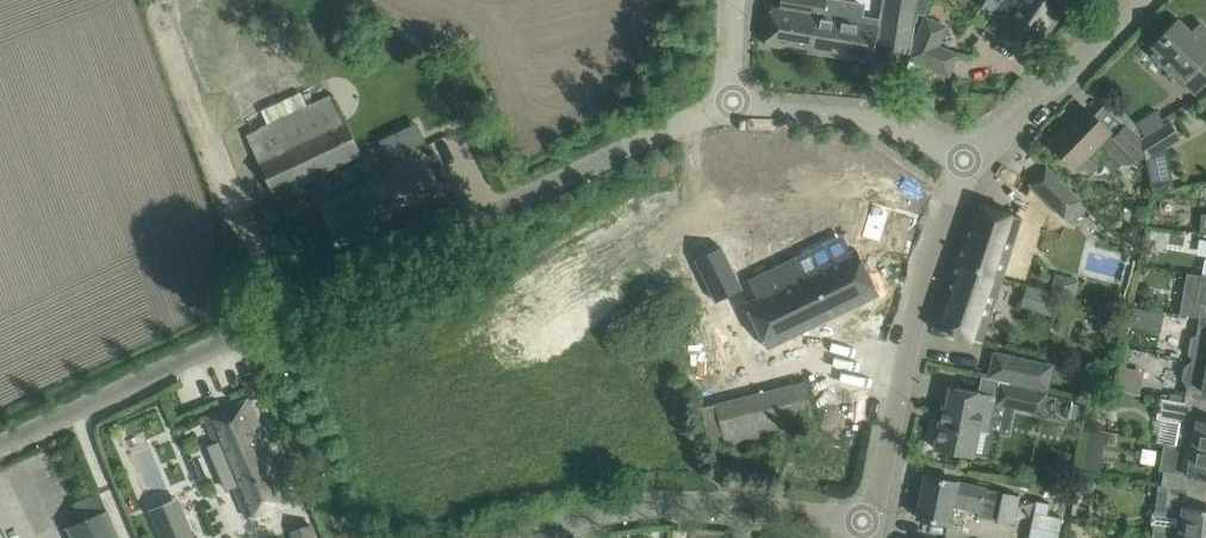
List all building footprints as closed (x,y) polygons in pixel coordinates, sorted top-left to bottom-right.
[(780,9),(772,7),(766,44),(811,51),(817,15),(816,15),(819,0),(782,0),(780,9)] [(827,0),(819,0),(816,15),(817,15),(811,51),(873,62),(879,25),(825,16),(827,0)] [(880,13),(915,19),(916,13),(924,14),(929,0),(883,0),(880,13)] [(1064,11),(1047,0),(1004,0),(985,27),(1032,58),(1064,11)] [(1064,11),(1072,0),(1047,0),(1064,11)] [(938,46),(946,27),(926,18),(910,58),(949,75),(957,55),(938,46)] [(1178,19),(1151,46),(1156,51),(1153,54),(1172,73),(1173,71),(1196,94),(1205,84),(1205,28),(1200,22),(1191,32),(1178,19)] [(362,153),(333,93),(246,134),(275,195),(362,153)] [(923,109),(935,110),(936,98),(924,97),(923,109)] [(1102,144),(1112,133),(1139,159),(1145,153),(1141,139),(1127,125),(1122,120),(1110,109),(1106,105),(1106,104),(1104,106),(1105,106),(1106,105),(1110,109),(1099,120),(1094,116),(1085,107),(1050,143),(1077,169),(1102,144)] [(1140,124),(1139,124),(1146,136),(1155,130),(1167,124),(1159,112),(1140,124)] [(1167,124),(1155,130),(1146,136),(1141,139),(1145,153),(1148,160),(1169,148),(1183,139),(1171,121),(1167,124)] [(440,194),(417,145),(390,158),(395,168),(321,203),(340,241),(440,194)] [(1172,155),(1154,157),(1158,188),(1176,186),(1172,155)] [(1031,184),(1072,224),(1089,208),(1047,167),(1031,184)] [(884,194),(879,212),(914,222),(919,204),(884,194)] [(956,262),(1001,278),(1022,217),(977,202),(956,262)] [(1127,226),(1121,232),(1138,250),(1141,232),(1135,226),(1127,226)] [(721,245),(695,257),(716,301),(742,289),(721,245)] [(856,251),(744,305),(766,350),(878,296),(856,251)] [(978,343),(1001,278),(956,262),(934,326),(932,326),(932,327),(978,343)] [(1202,275),(1197,302),(1203,303),(1200,318),(1205,319),(1205,276),(1202,275)] [(1026,305),(1057,314),(1064,292),(1033,283),(1026,305)] [(1200,318),(1197,335),(1193,337),(1190,355),(1193,357),(1192,360),(1205,363),(1205,319),(1200,318)] [(1048,389),(1053,365),(995,353),(990,376),(1048,389)] [(1192,360),(1192,363),(1186,367),(1184,379),(1188,384),(1184,403),(1205,407),(1205,363),(1192,360)] [(1102,399),(1107,377),(1084,372),(1080,394),(1102,399)] [(804,382),(715,404),(721,426),(723,434),(726,445),(815,423),(804,382)] [(1047,393),(1007,384),(1003,405),(1043,413),(1047,393)] [(936,449),(974,456),(974,454),(989,457),(992,454),(996,434),(994,431),(989,430),(995,396),(986,395),(986,394),(952,388),(948,406),(945,406),(936,449)] [(250,398),(205,416),(216,442),(207,445),(226,491),(235,487),(247,517),(292,497),(250,398)] [(1184,403),(1161,398),(1157,418),(1180,422),(1176,444),(1176,445),(1205,450),(1205,407),(1184,403)] [(1176,444),(1165,441),(1159,470),(1163,471),(1161,485),(1199,493),(1202,478),(1205,479),(1205,450),(1176,445),(1176,444)] [(1081,473),(1079,489),(1093,492),(1096,476),(1081,473)] [(1038,499),(1004,492),(957,482),(927,476),(918,518),(949,524),(954,500),(981,505),(979,516),(1032,527),(1038,499)] [(1161,485),(1158,485),(1155,510),(1151,513),(1150,522),(1153,527),(1152,531),(1164,533),(1204,537),(1205,537),(1205,509),(1197,508),(1199,493),(1161,485)] [(100,492),(74,504),(81,521),(68,526),(73,537),(120,537),(100,492)] [(159,529),(162,537),(195,537),(186,518),(159,529)] [(313,525),(292,530),(295,537),(318,537),(313,525)]
